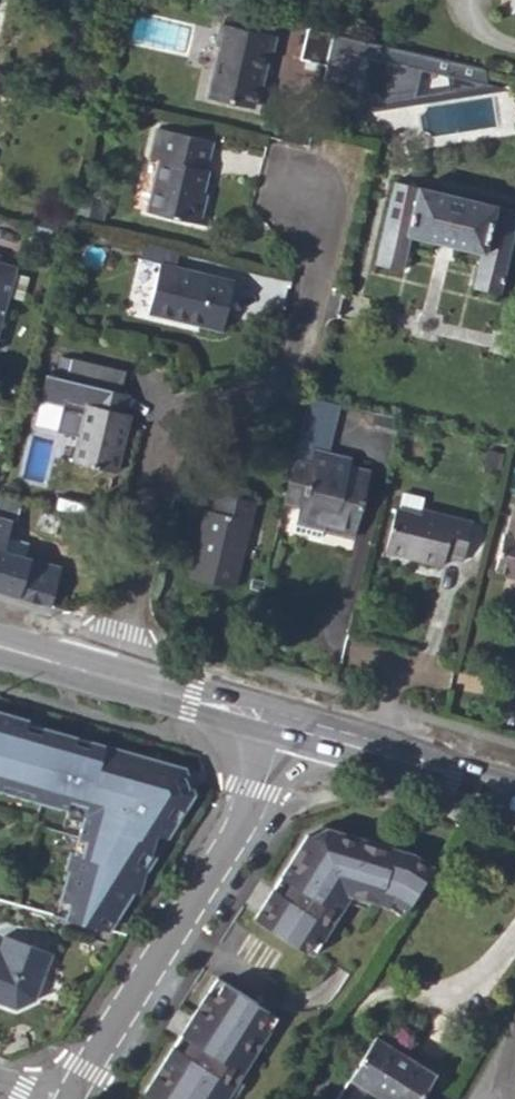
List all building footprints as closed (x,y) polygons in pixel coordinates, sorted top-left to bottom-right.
[(254,106),(267,52),(272,53),(276,35),(220,21),(214,43),(218,44),(206,94),(254,106)] [(325,61),(327,55),(332,30),(327,29),(304,24),(297,55),(325,61)] [(470,62),(332,30),(327,55),(325,61),(317,101),(329,103),(328,108),(404,95),(413,65),(448,73),(450,88),(474,84),(470,62)] [(209,168),(206,167),(213,138),(157,126),(150,155),(159,158),(147,210),(203,224),(206,216),(201,214),(205,201),(199,199),(201,190),(204,191),(209,168)] [(411,235),(481,251),(472,287),(499,294),(514,225),(514,209),(396,180),(374,263),(402,270),(411,235)] [(201,190),(199,199),(205,201),(207,192),(204,191),(201,190)] [(147,313),(222,331),(234,280),(202,273),(201,278),(190,275),(191,270),(176,267),(180,248),(163,244),(147,313)] [(17,268),(0,264),(0,335),(17,268)] [(126,412),(129,394),(45,374),(39,401),(84,411),(72,462),(117,472),(126,433),(122,432),(126,412)] [(126,433),(131,414),(126,412),(122,432),(126,433)] [(298,506),(294,523),(324,531),(354,538),(370,470),(347,465),(347,458),(311,450),(308,463),(294,459),(283,502),(298,506)] [(234,588),(256,501),(218,491),(213,511),(205,509),(189,577),(234,588)] [(443,565),(445,557),(463,561),(473,521),(421,508),(424,498),(402,493),(399,509),(395,508),(386,550),(443,565)] [(62,568),(21,556),(4,552),(7,537),(12,539),(22,502),(0,496),(0,592),(52,606),(62,568)] [(513,504),(506,534),(504,533),(495,572),(514,576),(514,505),(513,504)] [(293,531),(321,538),(324,531),(294,523),(293,531)] [(7,537),(4,552),(21,556),(24,542),(12,539),(7,537)] [(108,931),(133,892),(141,893),(147,869),(156,856),(150,852),(159,833),(168,836),(196,800),(195,794),(192,795),(181,798),(172,772),(183,768),(186,767),(183,760),(29,722),(29,719),(0,711),(0,790),(68,809),(70,800),(87,804),(83,821),(79,837),(87,839),(83,855),(75,853),(71,852),(66,869),(69,870),(61,899),(70,901),(65,918),(108,931)] [(192,795),(183,768),(172,772),(181,798),(192,795)] [(70,800),(68,809),(66,816),(83,821),(87,804),(70,800)] [(349,894),(386,905),(390,898),(405,907),(431,865),(410,852),(319,826),(305,834),(252,919),(311,955),(349,894)] [(156,856),(168,836),(159,833),(150,852),(156,856)] [(87,839),(79,837),(75,853),(83,855),(87,839)] [(390,898),(386,905),(400,914),(405,907),(390,898)] [(56,916),(65,918),(70,901),(61,899),(56,916)] [(18,1008),(34,1001),(52,953),(4,935),(0,946),(0,1002),(18,1008)] [(270,1030),(261,1025),(270,1011),(269,1011),(273,1004),(263,997),(258,1004),(217,978),(144,1092),(156,1098),(226,1098),(270,1030)] [(261,1025),(270,1030),(278,1017),(270,1011),(261,1025)] [(436,1073),(375,1035),(349,1076),(387,1098),(419,1098),(436,1073)]
